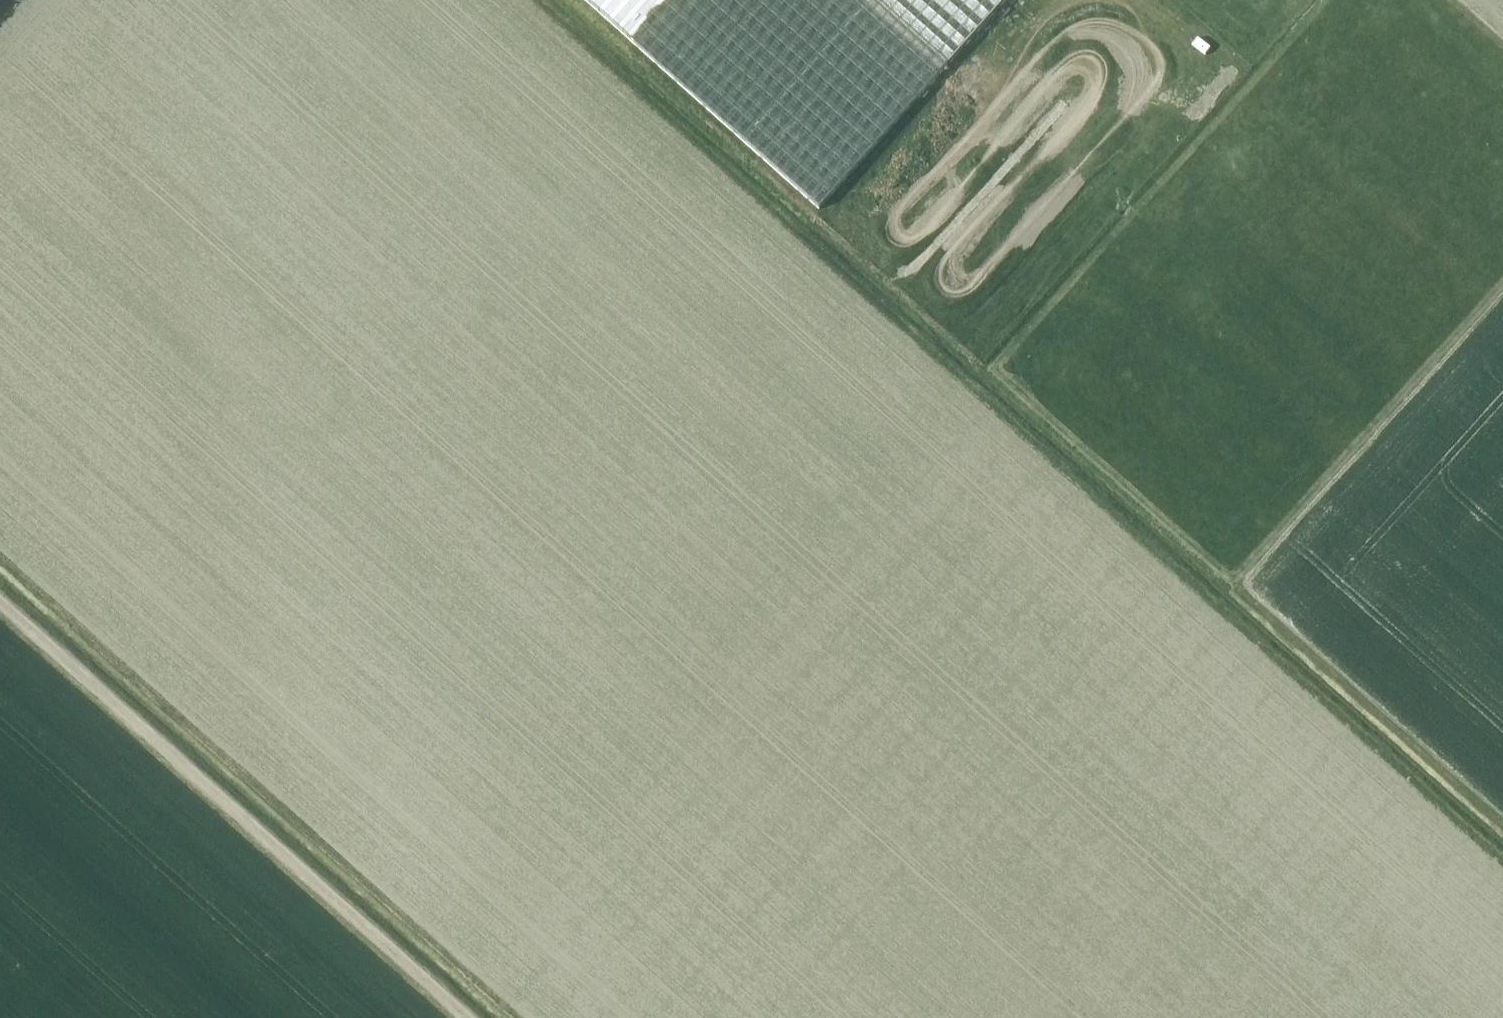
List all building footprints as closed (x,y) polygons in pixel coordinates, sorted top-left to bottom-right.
[(819,209),(948,65),(875,0),(584,0),(819,209)] [(949,63),(1005,0),(878,0),(949,63)]
